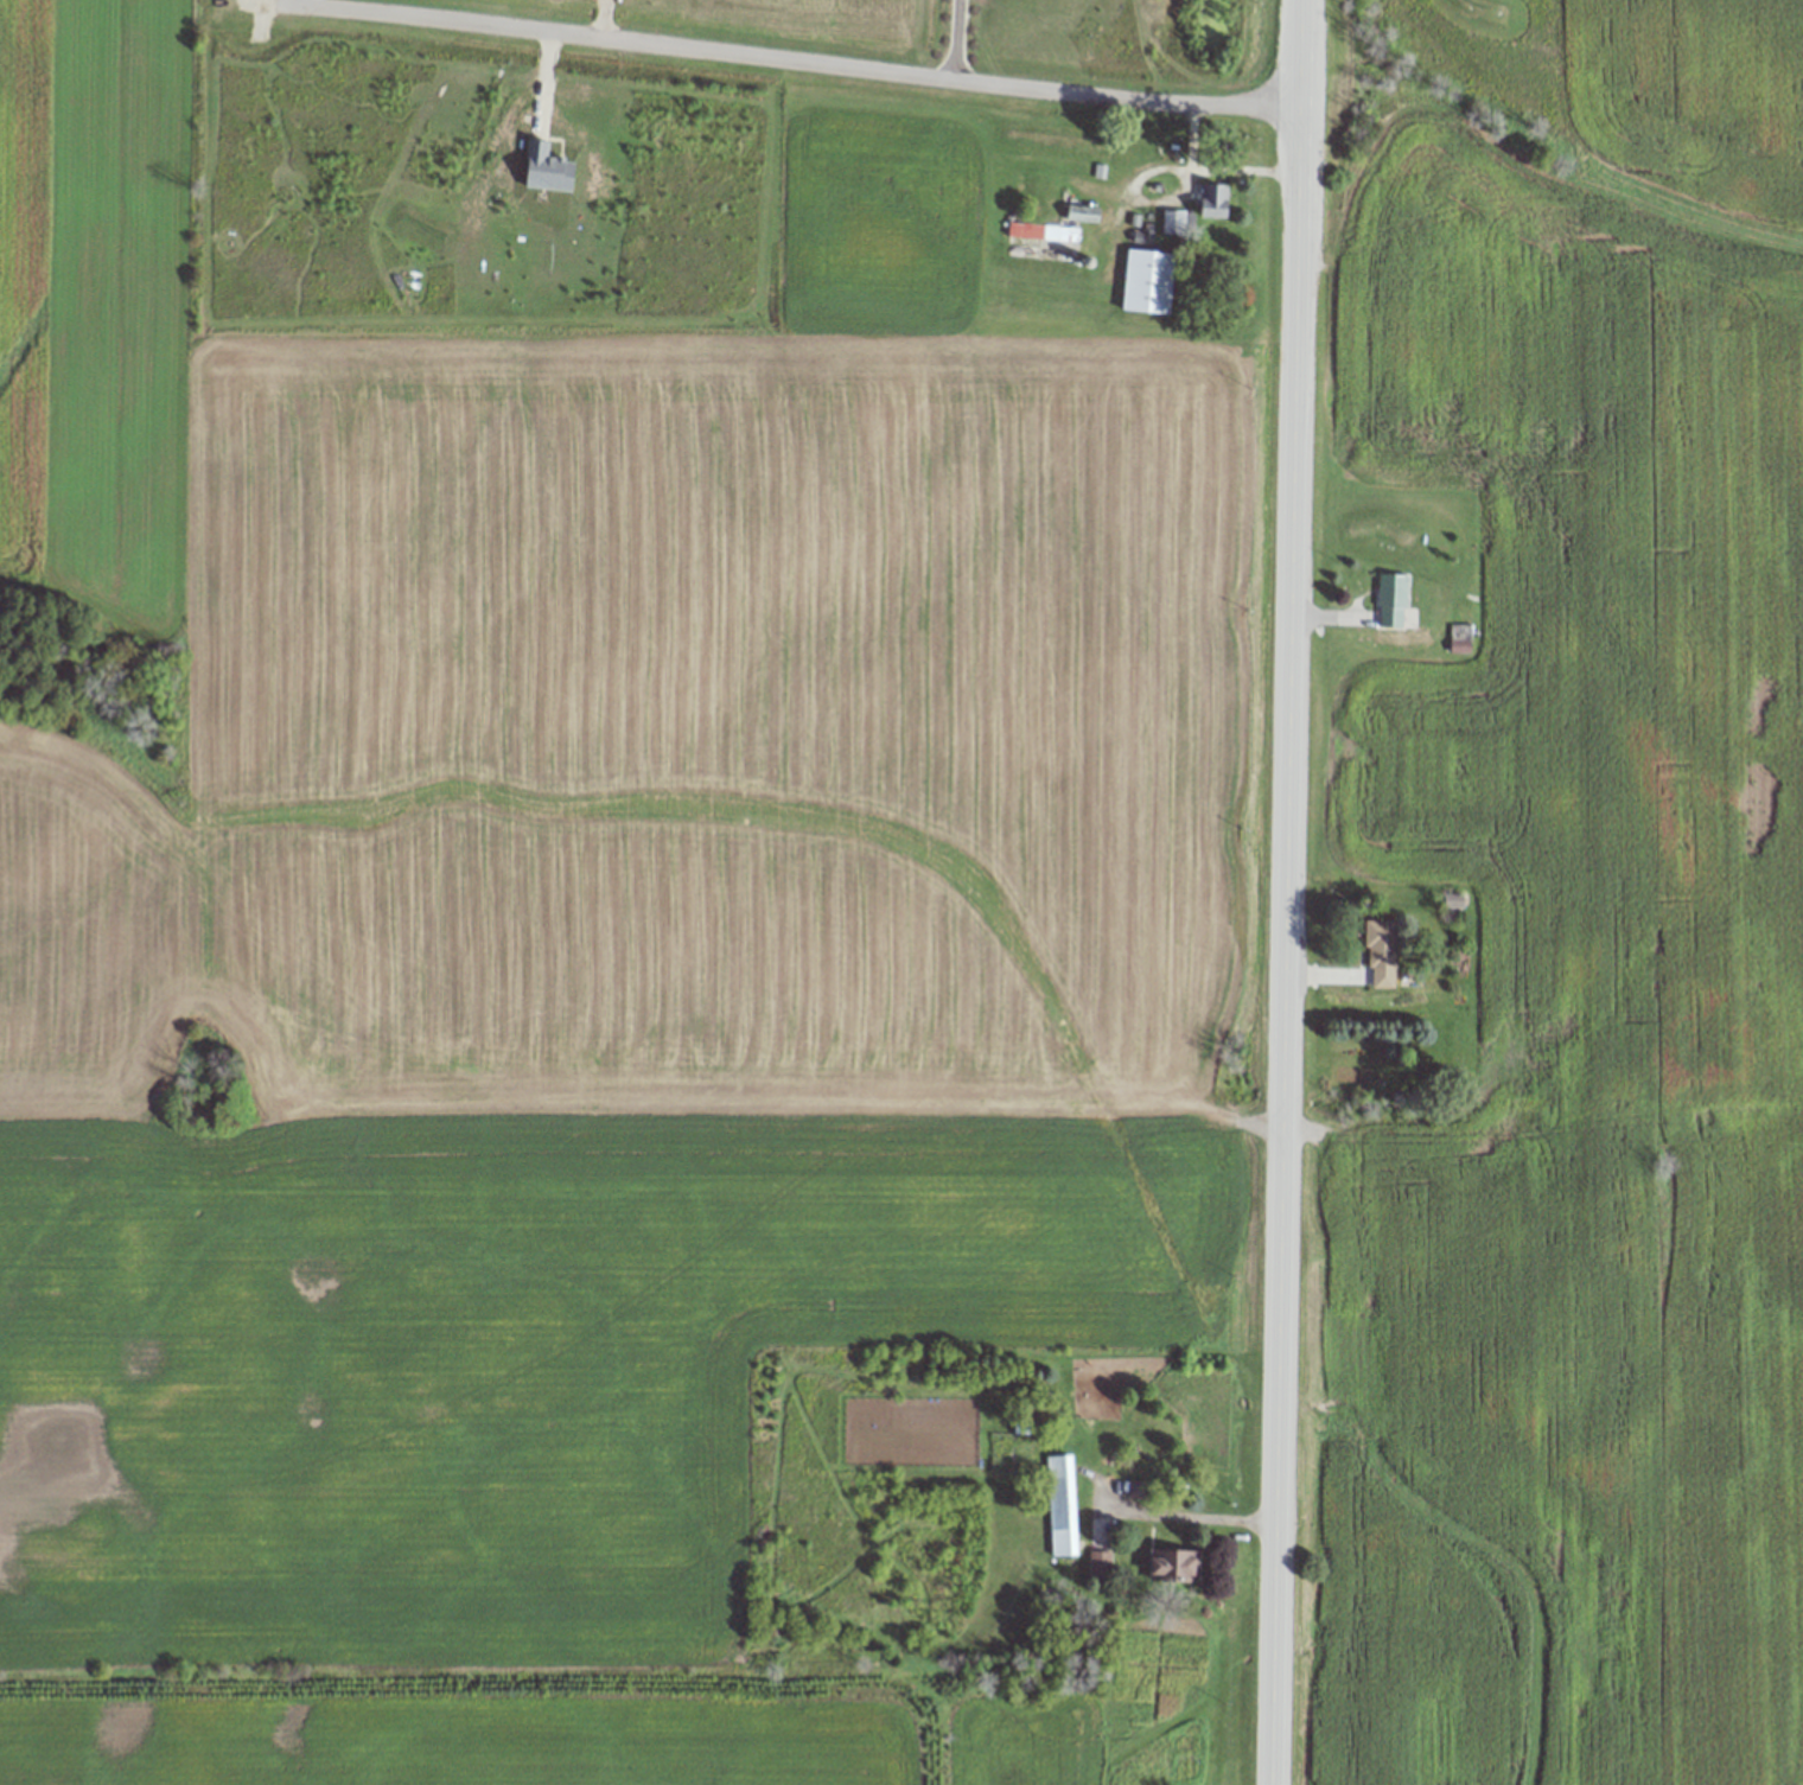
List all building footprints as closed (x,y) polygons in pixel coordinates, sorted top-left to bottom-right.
[(1199,217),(1229,217),(1229,184),(1199,184),(1199,217)] [(1100,206),(1068,206),(1068,221),(1100,221),(1100,206)] [(1159,234),(1186,234),(1186,210),(1159,210),(1159,234)] [(1007,245),(1077,248),(1078,226),(1008,223),(1007,245)] [(1170,313),(1172,251),(1124,250),(1123,311),(1170,313)] [(1378,626),(1406,626),(1406,573),(1378,573),(1378,626)] [(1461,907),(1461,896),(1442,896),(1442,907),(1461,907)] [(1365,968),(1373,968),(1373,987),(1397,987),(1397,920),(1365,920),(1365,968)] [(1078,1556),(1074,1454),(1045,1456),(1049,1557),(1078,1556)] [(1198,1583),(1199,1550),(1150,1549),(1150,1583),(1198,1583)] [(1110,1575),(1110,1553),(1096,1553),(1096,1575),(1110,1575)]
